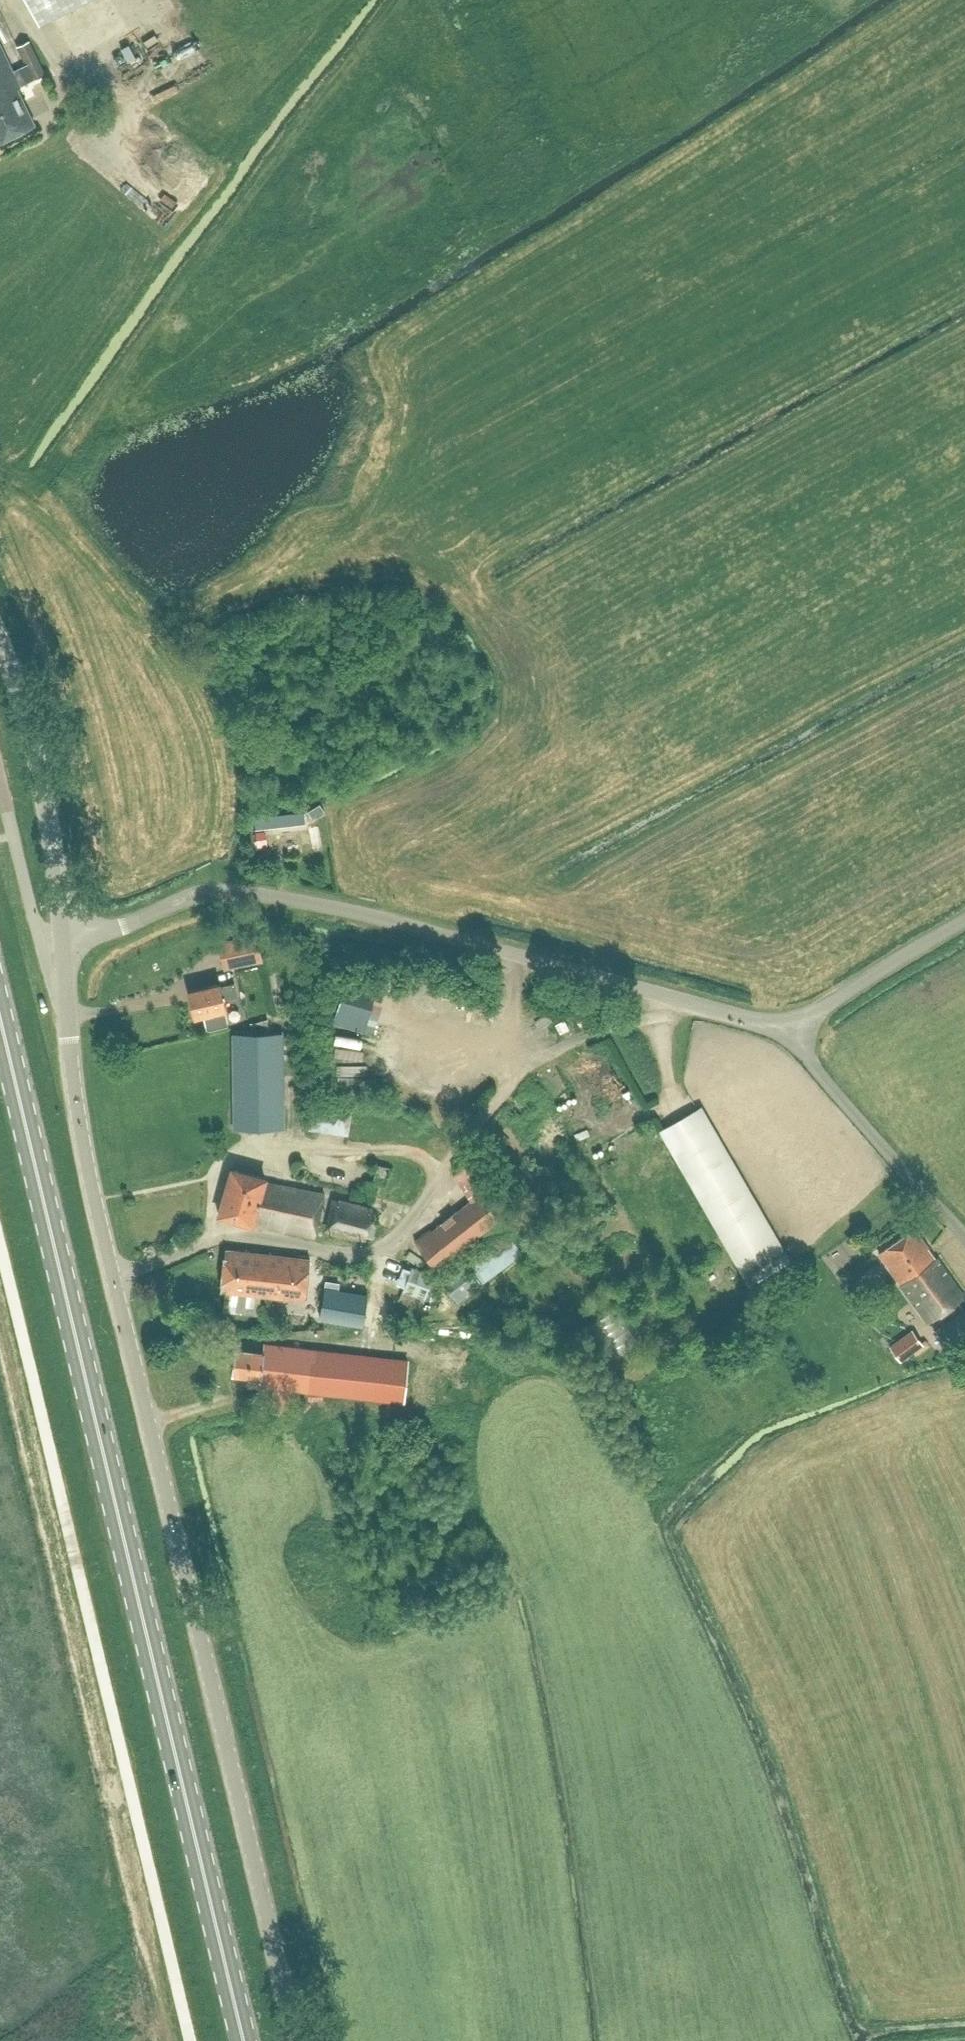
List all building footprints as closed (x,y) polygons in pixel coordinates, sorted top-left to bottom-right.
[(40,19),(77,0),(30,0),(40,19)] [(34,123),(16,87),(45,73),(29,39),(16,45),(25,64),(12,70),(0,45),(0,140),(34,123)] [(120,48),(128,62),(135,58),(128,44),(120,48)] [(265,767),(281,761),(276,749),(261,756),(265,767)] [(265,826),(307,823),(305,811),(264,815),(265,826)] [(312,851),(323,849),(319,825),(307,828),(312,851)] [(265,829),(255,831),(257,845),(267,844),(265,829)] [(231,941),(222,944),(226,961),(260,954),(255,929),(230,935),(231,941)] [(188,989),(194,1016),(202,1014),(206,1027),(228,1022),(223,999),(237,996),(233,981),(219,985),(219,982),(188,989)] [(559,1032),(568,1027),(563,1018),(555,1023),(559,1032)] [(235,1128),(282,1128),(281,1032),(233,1033),(235,1128)] [(358,1085),(379,1093),(392,1059),(371,1051),(358,1085)] [(560,1111),(567,1125),(590,1113),(583,1100),(560,1111)] [(659,1130),(748,1284),(790,1259),(701,1105),(659,1130)] [(347,1138),(349,1115),(311,1111),(308,1135),(347,1138)] [(224,1192),(272,1206),(318,1215),(323,1192),(264,1179),(264,1178),(231,1169),(224,1192)] [(272,1206),(224,1192),(218,1215),(251,1225),(252,1221),(282,1228),(314,1234),(318,1215),(272,1206)] [(479,1193),(432,1230),(452,1255),(499,1218),(479,1193)] [(365,1240),(373,1206),(332,1197),(324,1231),(365,1240)] [(914,1227),(878,1252),(926,1321),(962,1296),(914,1227)] [(220,1289),(285,1297),(305,1299),(310,1258),(225,1248),(220,1289)] [(458,1299),(482,1281),(466,1259),(444,1277),(458,1299)] [(412,1265),(405,1282),(398,1300),(420,1308),(427,1290),(432,1273),(412,1265)] [(340,1281),(326,1279),(320,1317),(363,1324),(367,1292),(339,1288),(340,1281)] [(954,1316),(956,1319),(942,1329),(954,1346),(964,1338),(964,1309),(954,1316)] [(921,1341),(911,1328),(889,1345),(900,1361),(914,1351),(916,1354),(929,1344),(925,1338),(921,1341)] [(618,1353),(628,1340),(618,1332),(608,1345),(618,1353)] [(260,1383),(313,1390),(313,1392),(367,1399),(403,1402),(408,1358),(370,1354),(319,1348),(318,1350),(265,1343),(264,1351),(235,1347),(232,1372),(261,1376),(260,1383)]
